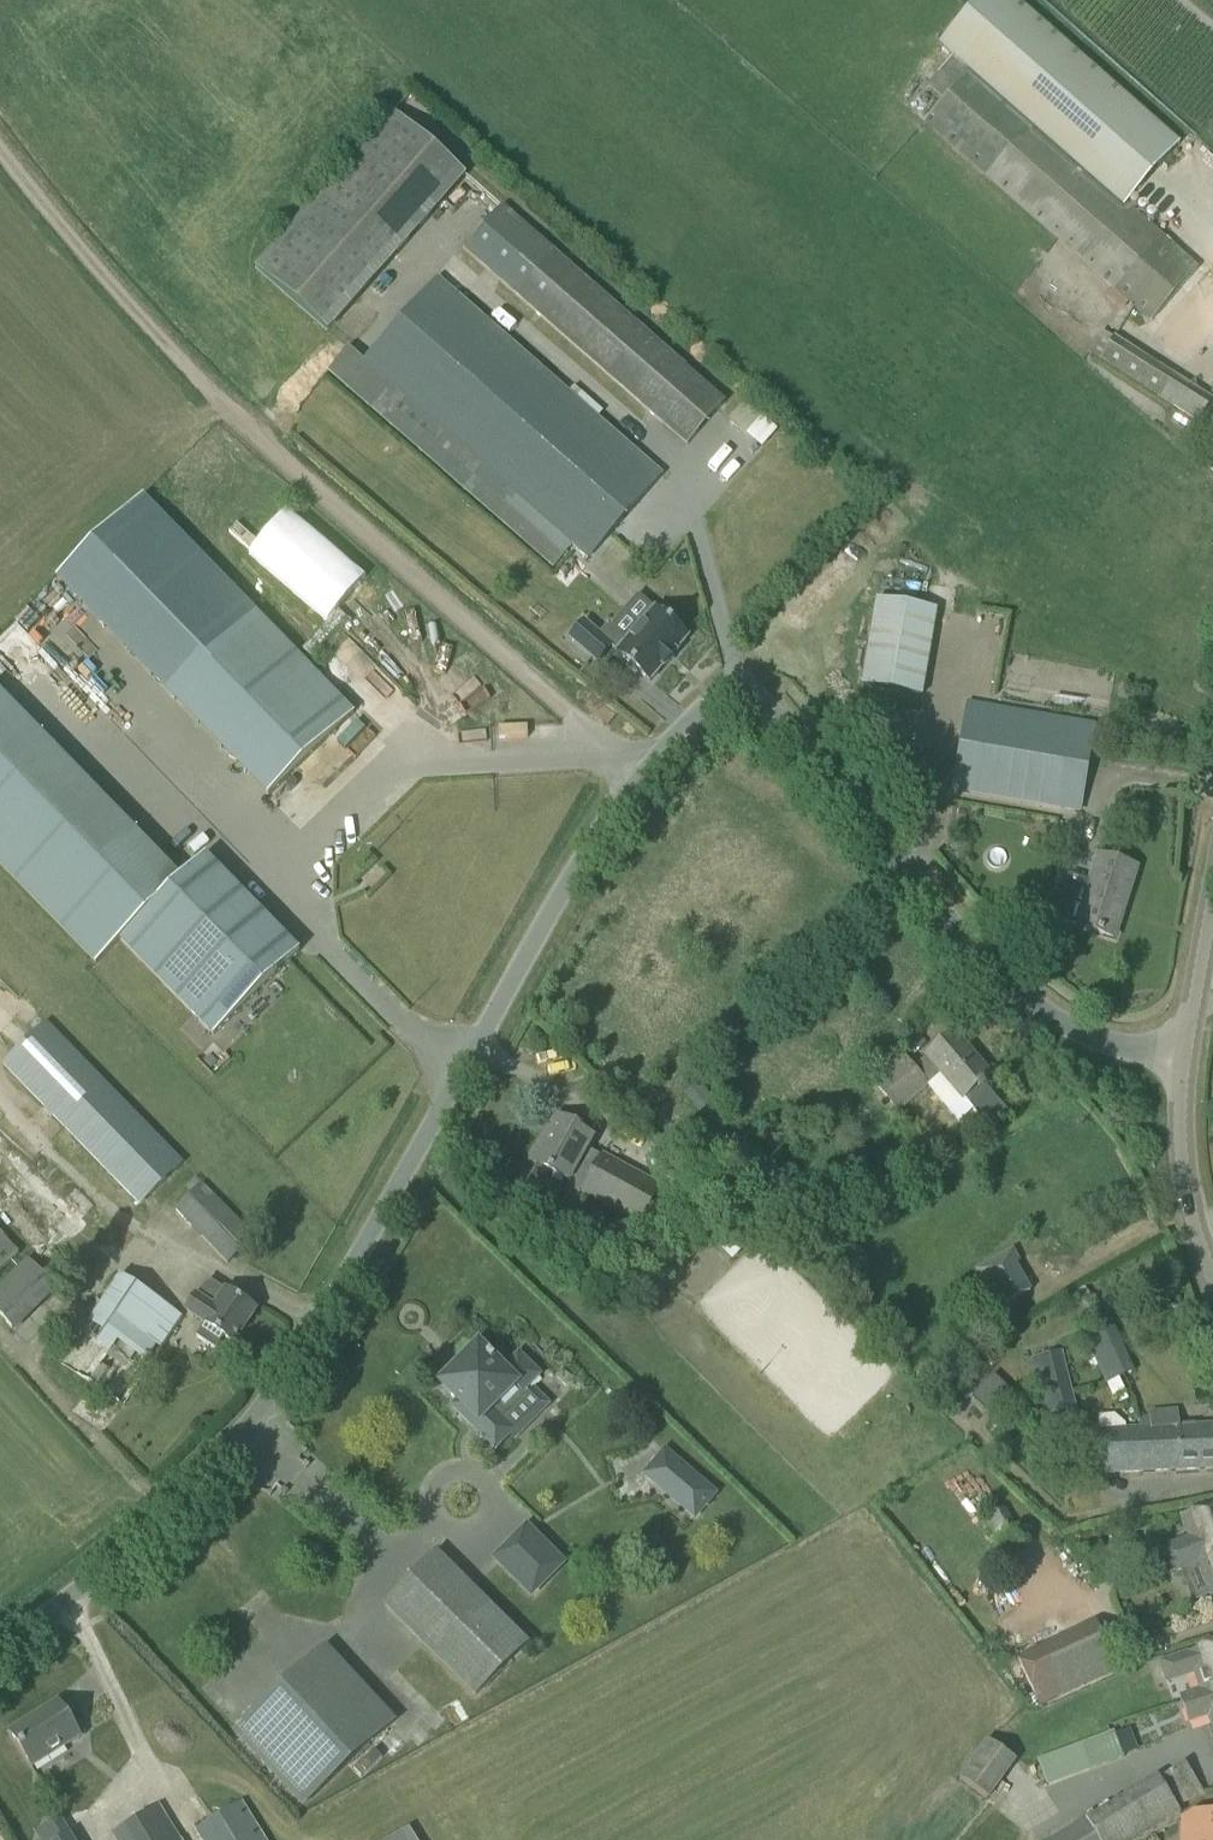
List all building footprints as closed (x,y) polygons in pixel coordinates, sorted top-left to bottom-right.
[(1151,321),(1199,268),(1126,202),(1179,142),(1018,0),(977,0),(939,44),(953,56),(927,85),(943,99),(923,122),(1151,321)] [(328,331),(466,175),(392,110),(255,266),(328,331)] [(726,401),(502,205),(464,250),(687,445),(726,401)] [(347,347),(327,370),(328,371),(470,493),(548,561),(554,567),(573,546),(587,559),(609,533),(661,474),(643,458),(568,390),(438,276),(379,345),(364,361),(347,347)] [(1212,401),(1113,338),(1102,330),(1087,353),(1098,361),(1198,424),(1212,401)] [(730,418),(762,446),(778,428),(746,400),(730,418)] [(267,796),(353,713),(142,496),(56,579),(267,796)] [(331,623),(369,577),(287,509),(249,555),(331,623)] [(875,599),(861,685),(922,695),(936,609),(875,599)] [(659,613),(654,609),(627,641),(609,625),(600,636),(583,621),(569,638),(597,662),(611,647),(617,652),(616,653),(649,681),(662,667),(663,668),(676,654),(674,652),(687,637),(670,623),(673,620),(661,610),(659,613)] [(299,952),(205,855),(180,879),(0,693),(0,865),(96,963),(120,940),(213,1035),(299,952)] [(968,704),(953,790),(1078,812),(1093,727),(968,704)] [(1113,937),(1135,868),(1099,856),(1088,889),(1067,882),(1055,919),(1113,937)] [(184,1163),(47,1021),(2,1064),(140,1207),(184,1163)] [(1009,1115),(982,1083),(989,1077),(953,1035),(913,1069),(901,1056),(871,1083),(897,1113),(927,1087),(957,1123),(973,1110),(990,1131),(1009,1115)] [(658,1187),(602,1157),(601,1159),(585,1150),(592,1137),(556,1118),(532,1162),(536,1164),(529,1177),(559,1194),(566,1181),(568,1182),(569,1187),(579,1192),(581,1189),(640,1220),(658,1187)] [(254,1235),(203,1183),(176,1209),(227,1261),(254,1235)] [(21,1253),(0,1232),(0,1273),(21,1253)] [(1018,1262),(1011,1251),(975,1273),(998,1310),(1029,1291),(1014,1265),(1018,1262)] [(0,1285),(0,1314),(19,1334),(62,1293),(28,1258),(0,1285)] [(123,1406),(183,1317),(120,1274),(60,1362),(123,1406)] [(233,1343),(254,1311),(207,1280),(186,1312),(204,1324),(196,1337),(215,1350),(224,1337),(233,1343)] [(1115,1327),(1088,1338),(1109,1384),(1119,1379),(1136,1371),(1115,1327)] [(521,1391),(537,1375),(518,1356),(503,1372),(493,1363),(494,1361),(489,1356),(488,1357),(478,1348),(442,1384),(459,1401),(453,1407),(494,1448),(510,1432),(501,1423),(527,1397),(521,1391)] [(1076,1408),(1063,1353),(1031,1361),(1032,1363),(1029,1364),(1041,1417),(1076,1408)] [(1145,1473),(1142,1431),(1125,1432),(1125,1426),(1114,1416),(1099,1416),(1102,1475),(1145,1473)] [(1207,1427),(1172,1429),(1171,1420),(1141,1422),(1142,1431),(1145,1473),(1212,1469),(1212,1426),(1207,1427)] [(716,1493),(664,1448),(642,1474),(695,1519),(716,1493)] [(1019,1533),(1005,1507),(980,1521),(996,1546),(1019,1533)] [(1180,1518),(1188,1537),(1158,1549),(1169,1577),(1199,1565),(1212,1602),(1212,1508),(1180,1518)] [(496,1560),(530,1594),(560,1564),(526,1530),(496,1560)] [(475,1695),(527,1644),(436,1554),(385,1606),(475,1695)] [(1018,1632),(1005,1638),(1037,1706),(1118,1667),(1096,1622),(1061,1639),(1055,1626),(1023,1641),(1018,1632)] [(1196,1693),(1212,1687),(1212,1645),(1158,1663),(1165,1682),(1190,1673),(1195,1689),(1196,1693)] [(303,1806),(394,1722),(326,1648),(235,1732),(303,1806)] [(1196,1693),(1195,1689),(1176,1696),(1186,1727),(1207,1720),(1212,1738),(1212,1687),(1196,1693)] [(57,1701),(9,1732),(32,1767),(80,1737),(57,1701)] [(1124,1758),(1114,1732),(1080,1744),(1090,1770),(1124,1758)] [(984,1800),(1013,1761),(986,1741),(957,1780),(984,1800)] [(1185,1764),(1160,1779),(1157,1775),(1087,1818),(1086,1816),(1047,1839),(1139,1839),(1180,1815),(1176,1808),(1202,1792),(1185,1764)] [(253,1823),(241,1803),(196,1831),(201,1839),(264,1839),(253,1823)] [(158,1807),(113,1835),(116,1839),(179,1839),(158,1807)] [(1193,1811),(1182,1820),(1181,1839),(1212,1839),(1212,1812),(1193,1811)] [(407,1829),(389,1839),(413,1839),(407,1829)]
